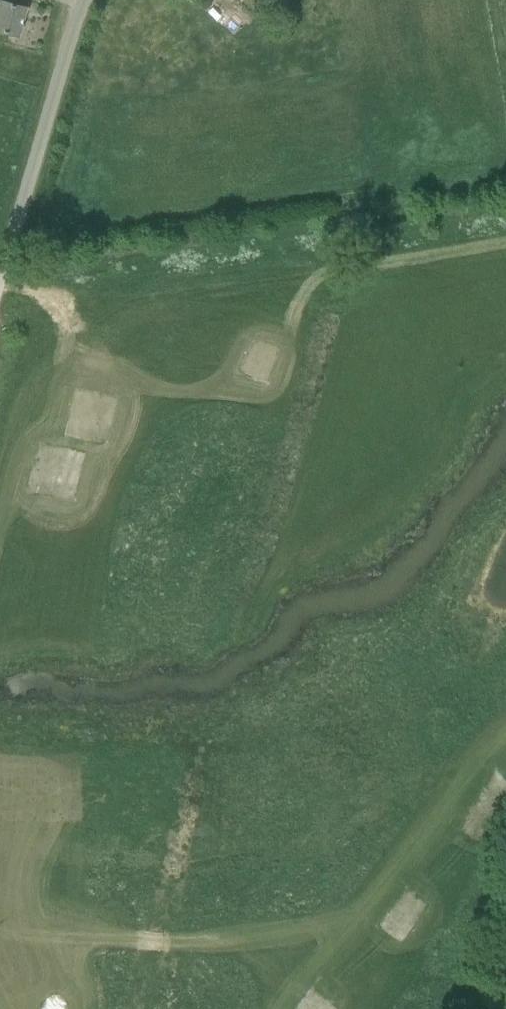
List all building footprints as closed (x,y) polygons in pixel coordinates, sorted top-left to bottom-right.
[(18,36),(26,7),(0,0),(0,31),(18,36)]
